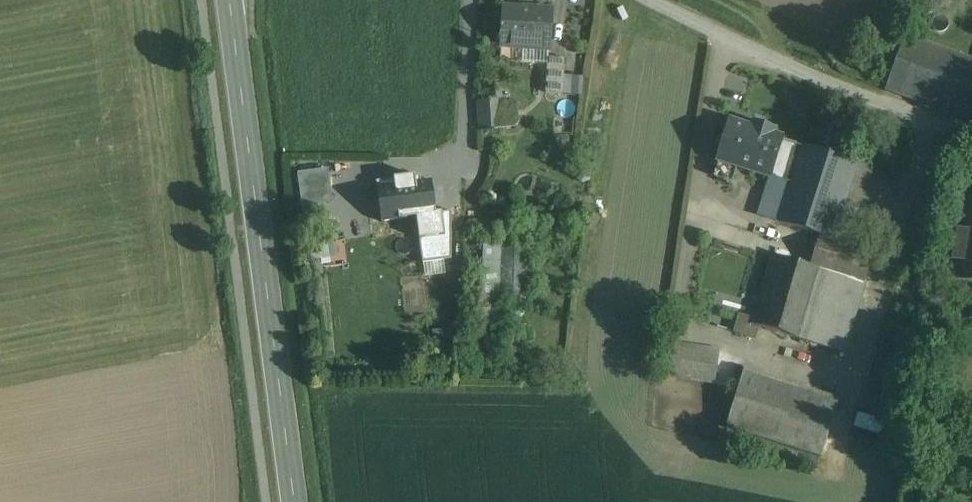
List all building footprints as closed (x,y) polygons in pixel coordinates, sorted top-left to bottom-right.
[(552,11),(504,8),(501,47),(550,50),(552,11)] [(905,37),(885,91),(969,121),(971,113),(971,61),(905,37)] [(565,59),(548,58),(546,94),(563,95),(565,59)] [(500,103),(479,104),(481,130),(503,129),(500,103)] [(781,139),(731,123),(719,160),(770,177),(775,159),(781,141),(781,139)] [(802,148),(781,141),(775,159),(796,165),(802,148)] [(856,163),(802,146),(796,165),(787,196),(778,222),(819,235),(833,239),(842,209),(856,163)] [(796,165),(775,159),(770,177),(776,179),(772,191),(787,196),(796,165)] [(296,170),(298,205),(331,203),(329,168),(296,170)] [(431,183),(404,186),(403,180),(377,184),(383,222),(446,213),(444,200),(433,201),(431,183)] [(963,189),(956,230),(955,230),(947,279),(971,283),(971,191),(963,189)] [(787,196),(772,191),(763,218),(778,222),(787,196)] [(857,214),(842,209),(833,239),(848,244),(857,214)] [(447,223),(420,227),(424,256),(451,252),(447,223)] [(528,225),(503,224),(500,306),(525,307),(528,225)] [(810,267),(772,255),(751,325),(753,325),(804,341),(825,275),(864,285),(874,251),(848,244),(833,239),(819,235),(810,267)] [(738,245),(713,327),(750,338),(753,325),(751,325),(772,255),(738,245)] [(497,248),(484,247),(481,328),(495,329),(497,248)] [(864,285),(825,275),(804,341),(843,353),(864,285)] [(720,351),(671,344),(667,377),(715,384),(720,351)] [(840,401),(744,370),(726,428),(822,458),(840,401)]
